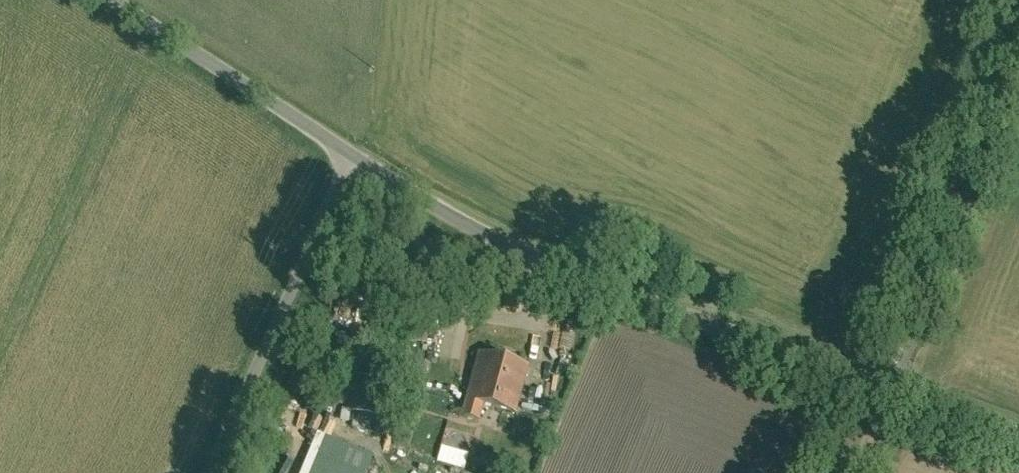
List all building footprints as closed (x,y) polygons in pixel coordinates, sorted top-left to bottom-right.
[(430,336),(430,299),(411,298),(411,336),(430,336)] [(512,413),(524,367),(505,362),(478,354),(465,400),(512,413)] [(440,447),(436,463),(464,470),(468,453),(440,447)] [(312,451),(303,472),(363,472),(312,451)]
